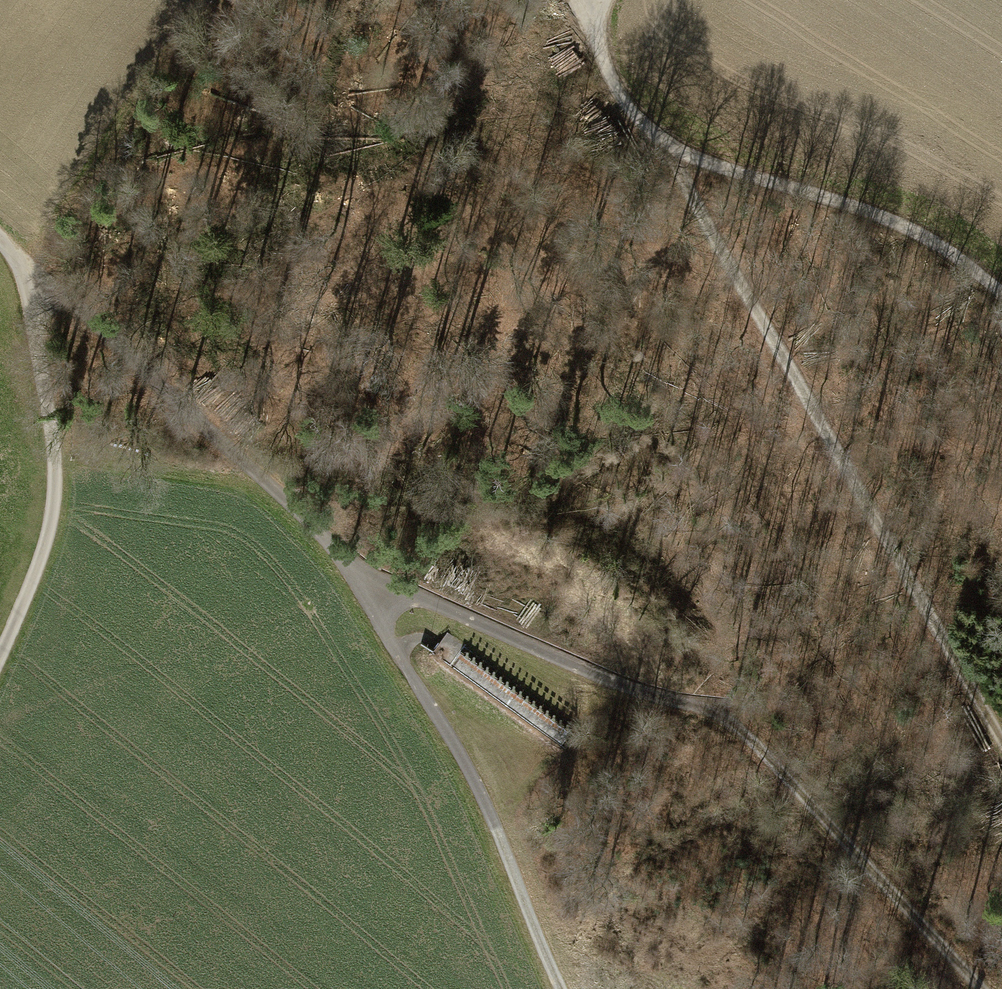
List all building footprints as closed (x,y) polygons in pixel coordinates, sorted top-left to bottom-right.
[(577,727),(448,639),(433,661),(562,749),(577,727)]
